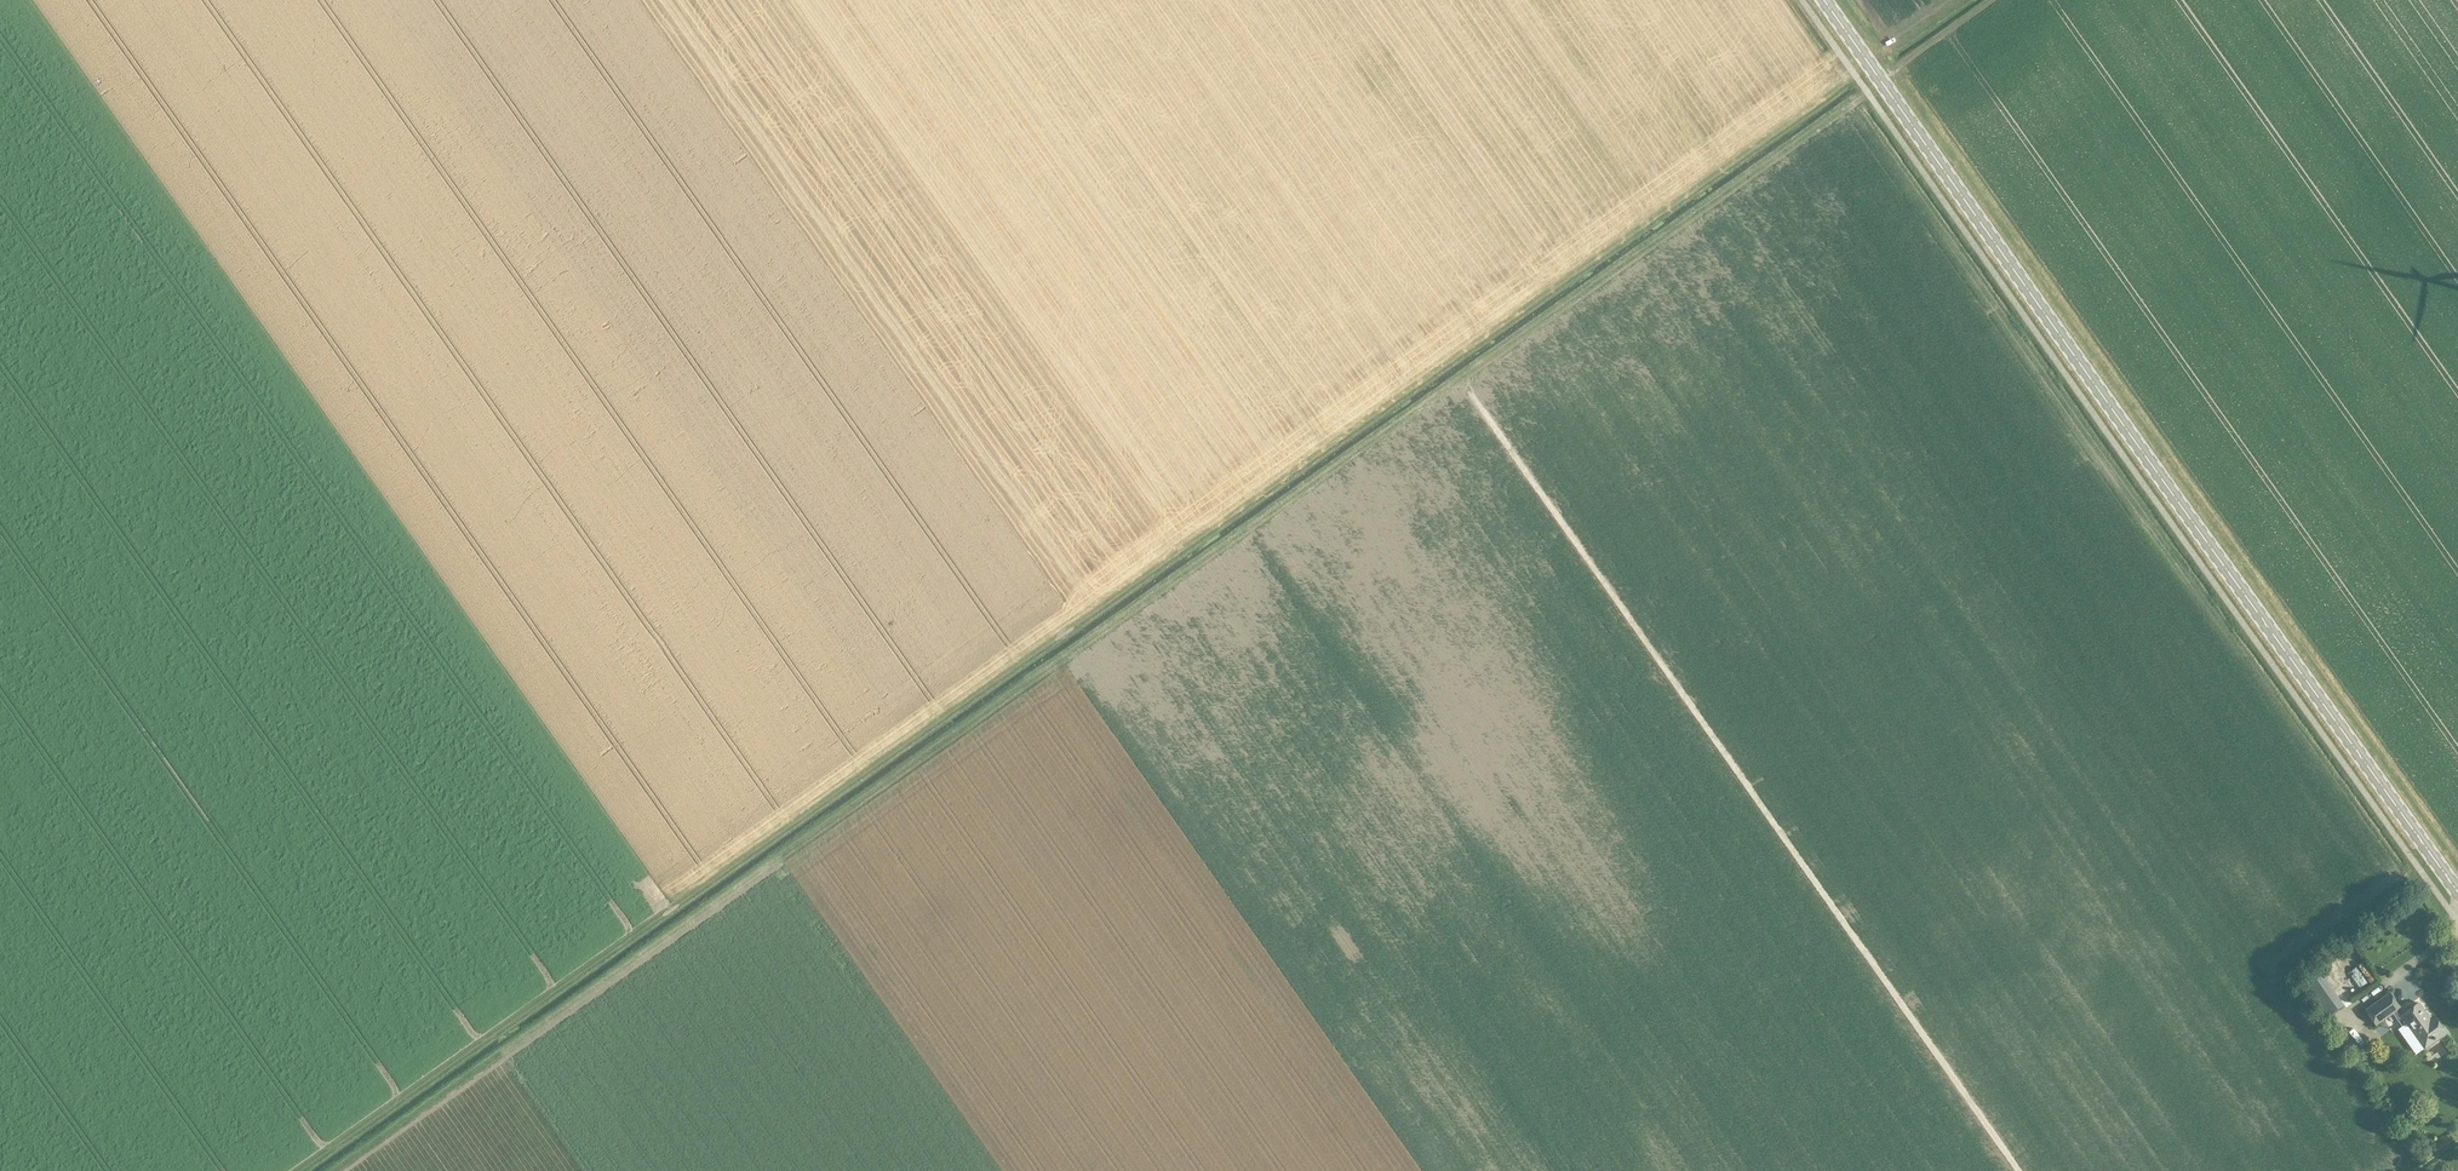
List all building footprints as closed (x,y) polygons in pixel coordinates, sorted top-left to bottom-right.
[(2328,986),(2309,1000),(2323,1019),(2342,1006),(2328,986)] [(2376,1025),(2392,1013),(2399,1009),(2400,1008),(2389,993),(2366,1010),(2376,1025)] [(2406,1023),(2412,1031),(2421,1045),(2432,1037),(2435,1041),(2446,1033),(2437,1020),(2433,1023),(2419,1003),(2403,1014),(2399,1009),(2392,1013),(2402,1026),(2406,1023)] [(2410,1046),(2414,1043),(2406,1032),(2402,1035),(2410,1046)]
